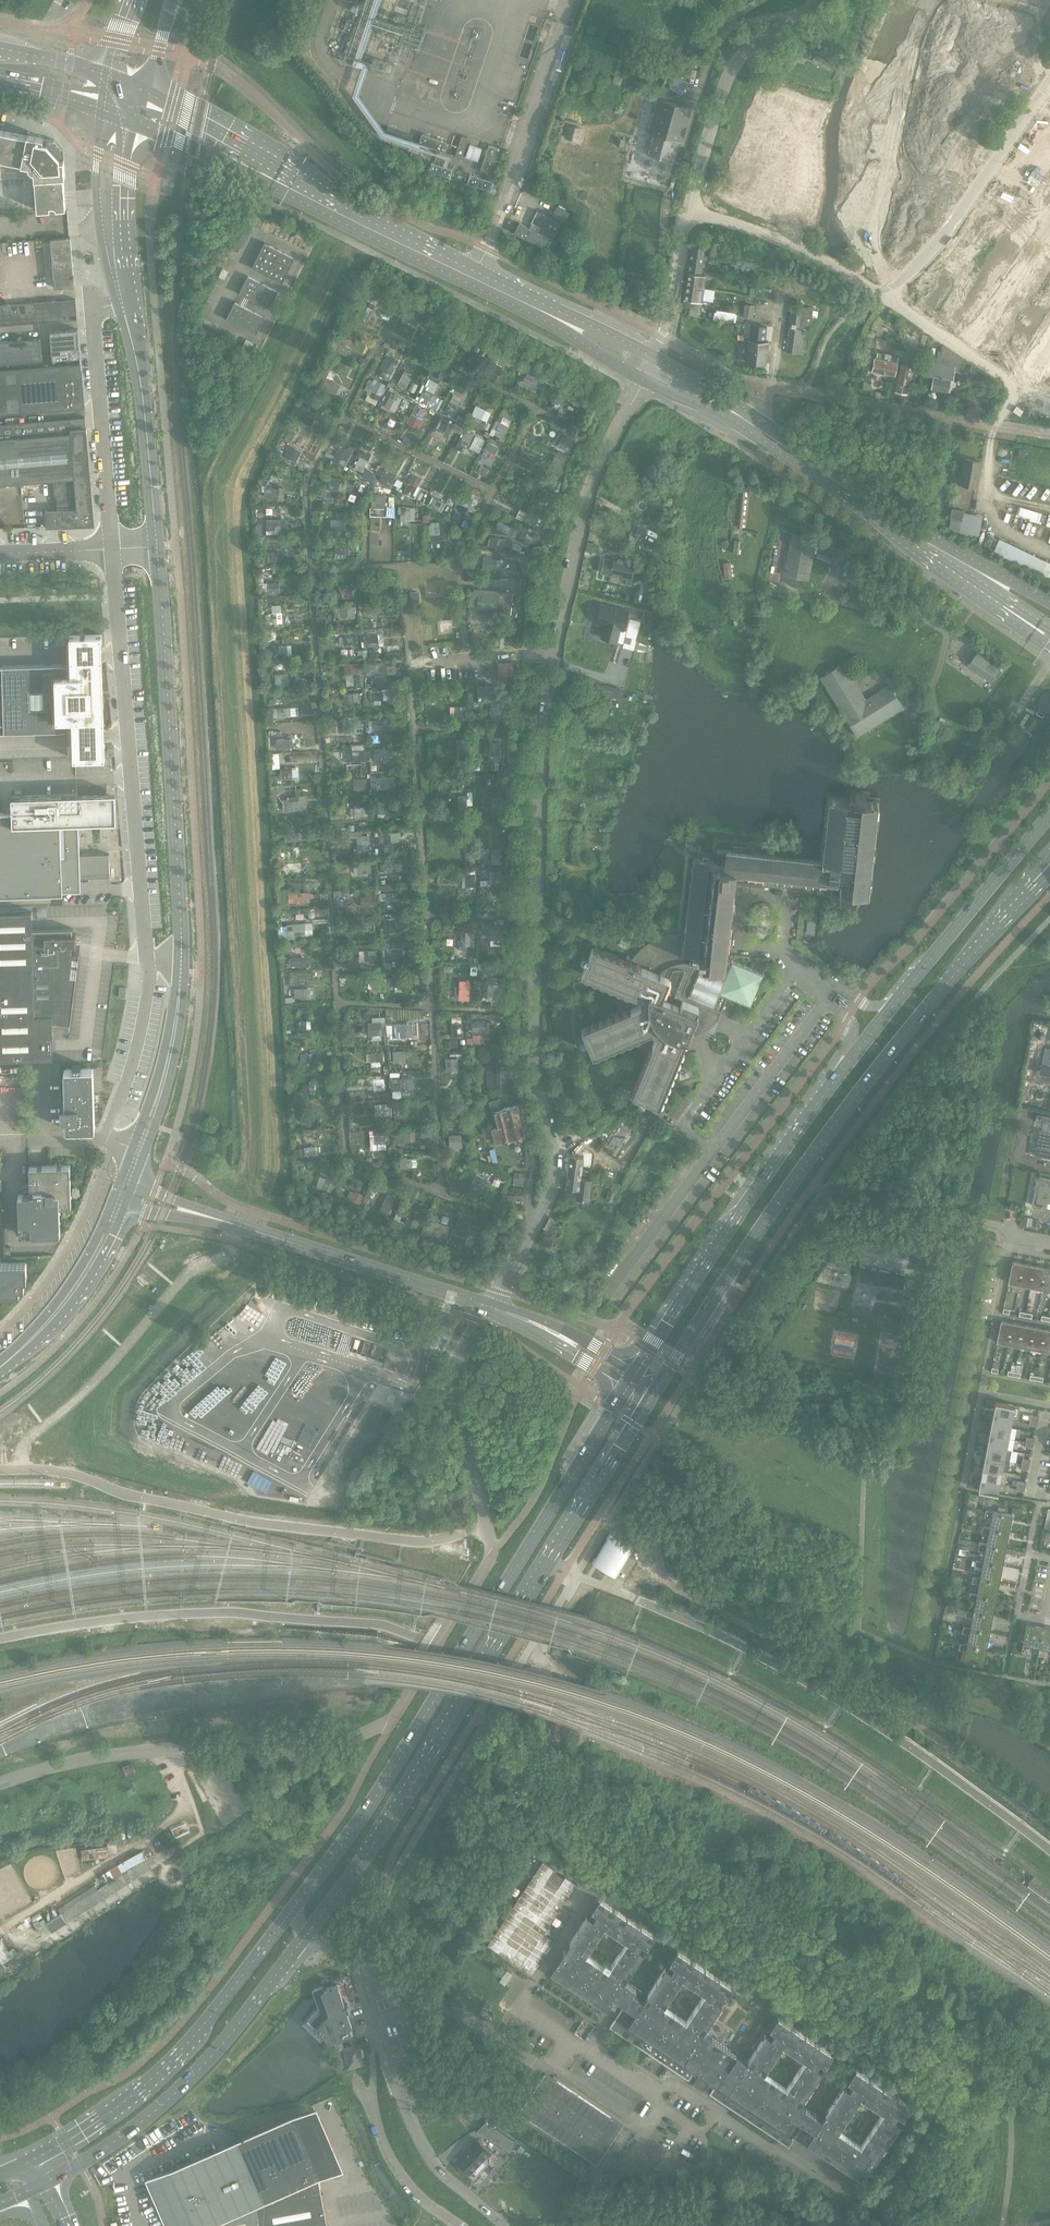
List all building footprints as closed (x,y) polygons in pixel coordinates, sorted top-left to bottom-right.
[(941,10),(937,16),(943,20),(947,15),(941,10)] [(933,21),(933,22),(940,26),(943,20),(937,16),(933,21)] [(347,20),(344,30),(357,34),(360,23),(347,20)] [(969,25),(963,34),(986,50),(992,41),(969,25)] [(930,27),(926,32),(932,37),(936,31),(930,26),(930,27)] [(922,38),(929,42),(932,37),(926,32),(922,38)] [(963,34),(958,42),(981,58),(986,50),(963,34)] [(952,50),(952,51),(956,54),(957,53),(975,66),(981,58),(958,42),(952,50)] [(919,43),(915,48),(921,53),(925,47),(919,43)] [(353,81),(353,98),(360,101),(360,88),(367,69),(371,69),(389,76),(394,63),(386,60),(386,55),(380,52),(380,47),(365,46),(363,53),(357,53),(353,64),(357,66),(357,72),(353,81)] [(915,48),(911,54),(918,58),(921,53),(915,48)] [(951,61),(970,74),(975,66),(957,53),(956,54),(951,61)] [(833,71),(836,63),(816,55),(813,62),(833,71)] [(941,66),(941,67),(943,68),(964,82),(970,74),(951,61),(947,58),(941,66)] [(908,59),(904,65),(910,69),(914,63),(908,59)] [(904,65),(900,70),(906,75),(910,69),(904,65)] [(938,76),(940,78),(959,90),(964,82),(943,68),(938,76)] [(670,86),(682,93),(689,82),(677,75),(670,86)] [(935,85),(935,86),(953,98),(959,90),(940,78),(935,85)] [(893,81),(889,87),(895,91),(899,86),(893,81)] [(930,83),(925,91),(947,107),(953,98),(935,86),(935,85),(931,82),(930,83)] [(889,87),(885,93),(891,97),(895,91),(889,87)] [(675,140),(682,142),(692,108),(657,98),(648,133),(652,134),(647,154),(670,161),(675,140)] [(879,101),(875,106),(882,111),(886,105),(879,101)] [(875,106),(872,112),(878,116),(882,111),(875,106)] [(939,106),(932,117),(955,132),(962,122),(939,106)] [(932,117),(926,126),(949,142),(955,132),(932,117)] [(413,135),(388,126),(386,131),(411,140),(413,135)] [(926,126),(919,136),(942,152),(949,142),(926,126)] [(1037,136),(1049,144),(1049,130),(1044,126),(1037,136)] [(570,127),(566,140),(577,143),(581,129),(570,127)] [(64,159),(60,160),(60,156),(47,142),(44,141),(44,137),(28,134),(27,136),(0,131),(0,160),(30,166),(34,171),(37,202),(37,209),(38,210),(66,208),(66,207),(65,192),(64,177),(66,176),(64,159)] [(447,141),(422,133),(419,143),(444,151),(447,141)] [(462,136),(455,157),(462,159),(469,138),(462,136)] [(919,136),(912,146),(935,162),(942,152),(919,136)] [(624,140),(617,137),(615,145),(622,147),(624,140)] [(479,161),(483,148),(470,144),(466,157),(479,161)] [(500,149),(489,146),(481,170),(491,174),(500,149)] [(1026,157),(1020,166),(1039,179),(1039,178),(1044,171),(1046,172),(1049,166),(1034,155),(1030,160),(1026,157)] [(453,169),(432,162),(429,171),(450,178),(453,169)] [(1020,166),(1014,174),(1033,187),(1037,190),(1041,184),(1043,181),(1039,178),(1039,179),(1020,166)] [(470,174),(467,183),(491,191),(494,182),(470,174)] [(1014,174),(1009,182),(1028,195),(1028,194),(1033,187),(1014,174)] [(542,189),(540,188),(529,181),(524,190),(537,198),(542,189)] [(1009,182),(1003,190),(1026,206),(1032,198),(1032,197),(1028,194),(1028,195),(1009,182)] [(539,196),(550,204),(554,199),(543,190),(539,196)] [(1003,190),(998,198),(1021,214),(1026,206),(1003,190)] [(998,198),(992,206),(1011,219),(1015,222),(1021,214),(998,198)] [(569,213),(558,206),(552,215),(564,222),(569,213)] [(992,206),(987,214),(1005,227),(1011,219),(992,206)] [(555,235),(561,223),(537,211),(531,223),(540,227),(537,232),(521,224),(516,234),(553,252),(558,242),(549,238),(552,233),(555,235)] [(569,213),(560,239),(565,241),(574,215),(569,213)] [(987,214),(981,223),(1000,235),(1005,227),(987,214)] [(981,223),(975,231),(994,244),(1000,235),(981,223)] [(233,250),(238,252),(245,238),(240,235),(233,250)] [(68,237),(51,239),(51,245),(55,288),(75,286),(71,237),(68,237)] [(970,239),(963,247),(983,266),(990,259),(994,254),(978,239),(974,243),(970,239)] [(264,242),(251,267),(252,268),(253,267),(281,282),(282,283),(295,257),(294,257),(265,243),(266,242),(264,242)] [(693,245),(689,270),(701,272),(702,267),(705,247),(693,245)] [(963,247),(954,255),(974,275),(983,266),(963,247)] [(954,255),(946,264),(966,283),(974,275),(954,255)] [(946,264),(938,272),(956,290),(958,292),(966,283),(946,264)] [(229,270),(223,267),(218,276),(224,279),(229,270)] [(991,272),(989,275),(995,279),(999,273),(993,269),(991,272)] [(938,272),(930,281),(948,298),(949,298),(956,290),(938,272)] [(706,275),(689,273),(687,286),(704,288),(706,275)] [(999,273),(995,279),(1000,283),(1005,277),(999,273)] [(269,309),(278,291),(277,290),(277,291),(248,276),(249,276),(248,275),(238,293),(239,294),(240,293),(268,307),(268,308),(269,309)] [(927,292),(922,297),(935,309),(939,304),(943,308),(950,300),(949,298),(948,298),(930,281),(923,288),(927,292)] [(704,288),(687,286),(685,299),(702,302),(704,288)] [(1041,295),(1049,301),(1049,289),(1047,286),(1041,295)] [(978,292),(976,295),(981,299),(986,292),(980,288),(978,292)] [(986,292),(981,299),(987,303),(991,296),(986,292)] [(1035,304),(1049,314),(1049,301),(1041,295),(1035,304)] [(76,299),(0,305),(0,326),(77,320),(77,315),(76,299)] [(256,334),(265,316),(264,316),(235,302),(236,301),(235,301),(225,319),(227,319),(255,333),(255,334),(256,334)] [(1029,312),(1048,325),(1049,322),(1049,314),(1035,304),(1029,312)] [(745,305),(743,317),(749,318),(751,306),(745,305)] [(361,306),(356,317),(366,322),(372,311),(361,306)] [(812,308),(792,306),(786,352),(806,354),(812,308)] [(416,324),(420,315),(407,308),(403,318),(416,324)] [(964,311),(962,314),(968,318),(972,312),(967,308),(964,311)] [(972,312),(968,318),(974,322),(978,316),(972,312)] [(1029,312),(1023,321),(1042,334),(1048,325),(1029,312)] [(1023,321),(1017,330),(1036,342),(1042,334),(1023,321)] [(754,326),(752,340),(768,342),(769,327),(754,326)] [(81,363),(78,330),(50,332),(53,365),(81,363)] [(462,334),(454,330),(449,339),(457,343),(462,334)] [(1017,330),(1012,338),(1030,351),(1036,342),(1017,330)] [(867,337),(865,347),(874,349),(876,339),(867,337)] [(1012,338),(1006,347),(1024,360),(1030,351),(1012,338)] [(0,342),(0,370),(43,366),(41,339),(0,342)] [(768,342),(748,340),(746,362),(766,364),(768,342)] [(346,356),(350,348),(340,343),(336,351),(346,356)] [(892,351),(902,353),(904,345),(893,343),(892,351)] [(918,348),(906,345),(899,373),(896,391),(907,394),(918,348)] [(964,360),(943,345),(939,363),(924,360),(922,375),(934,377),(932,389),(948,392),(950,380),(953,381),(955,370),(962,371),(964,360)] [(1006,347),(1000,356),(1011,364),(1018,369),(1024,360),(1006,347)] [(503,358),(504,355),(505,354),(502,353),(502,354),(493,350),(487,363),(495,367),(497,364),(502,367),(506,359),(503,358)] [(877,358),(875,357),(872,371),(895,375),(899,357),(892,356),(892,354),(885,353),(885,354),(878,353),(877,358)] [(396,367),(386,362),(382,369),(383,370),(380,376),(388,380),(391,381),(392,379),(390,378),(392,374),(396,367)] [(43,366),(0,370),(0,414),(81,407),(85,406),(82,369),(81,363),(53,365),(43,366)] [(533,381),(537,374),(529,369),(525,377),(533,381)] [(403,375),(398,385),(405,388),(410,378),(403,375)] [(329,391),(333,383),(320,377),(316,385),(329,391)] [(372,392),(381,396),(384,389),(375,385),(372,392)] [(422,397),(430,401),(434,393),(426,389),(422,397)] [(569,404),(578,409),(585,396),(575,391),(569,404)] [(395,412),(402,399),(391,393),(385,407),(395,412)] [(460,406),(450,401),(446,409),(456,414),(460,406)] [(413,417),(421,421),(423,417),(426,411),(418,406),(415,413),(413,417)] [(1017,406),(1013,411),(1020,415),(1023,410),(1017,406)] [(311,426),(315,419),(315,418),(307,415),(304,420),(303,419),(302,422),(311,426)] [(482,419),(474,415),(471,422),(479,426),(482,419)] [(0,425),(0,485),(21,483),(75,478),(77,509),(46,510),(47,527),(95,526),(87,429),(87,428),(86,428),(85,417),(0,425)] [(435,432),(443,436),(445,431),(450,422),(442,418),(435,432)] [(500,422),(494,434),(505,440),(507,436),(505,435),(509,427),(500,422)] [(474,435),(466,431),(461,440),(462,440),(460,444),(467,448),(469,444),(470,444),(474,435)] [(564,434),(558,446),(568,452),(575,439),(564,434)] [(486,451),(494,455),(498,447),(490,443),(488,449),(486,451)] [(287,449),(283,457),(295,462),(299,454),(287,449)] [(336,459),(346,464),(351,454),(348,453),(347,454),(340,451),(336,459)] [(564,460),(555,455),(550,465),(560,469),(564,460)] [(368,460),(360,457),(355,468),(364,473),(366,470),(364,469),(368,460)] [(982,462),(964,459),(960,484),(977,487),(982,462)] [(481,465),(478,473),(485,476),(488,468),(481,465)] [(385,468),(379,481),(390,487),(397,474),(385,468)] [(558,480),(544,473),(540,482),(553,489),(558,480)] [(338,492),(340,482),(330,479),(330,480),(328,490),(338,492)] [(418,487),(409,482),(404,493),(413,497),(418,487)] [(278,499),(280,489),(266,486),(264,497),(277,499),(278,499)] [(743,528),(746,496),(749,497),(749,492),(746,491),(747,487),(742,486),(737,527),(743,528)] [(546,498),(535,492),(530,502),(541,507),(546,498)] [(385,509),(386,494),(372,494),(371,509),(385,509)] [(434,498),(430,505),(442,511),(446,504),(434,498)] [(411,514),(412,507),(401,506),(401,514),(411,514)] [(1044,514),(1019,506),(1016,515),(1041,524),(1044,514)] [(466,513),(457,509),(452,518),(461,522),(466,513)] [(983,515),(964,512),(964,511),(952,509),(950,518),(951,519),(949,530),(961,532),(960,534),(966,535),(966,533),(979,535),(983,515)] [(526,512),(521,520),(532,525),(536,517),(526,512)] [(287,534),(286,519),(266,520),(267,531),(279,530),(279,534),(287,534)] [(345,519),(333,519),(333,528),(346,528),(345,519)] [(508,533),(512,526),(499,520),(496,527),(508,533)] [(441,540),(440,522),(431,523),(431,525),(430,525),(431,541),(441,540)] [(531,536),(520,531),(519,531),(517,530),(513,537),(526,543),(528,539),(530,539),(531,536)] [(809,580),(814,555),(817,538),(792,533),(784,575),(809,580)] [(503,548),(506,538),(494,536),(492,546),(503,548)] [(1049,574),(1049,561),(1000,537),(994,550),(1049,576),(1049,574)] [(734,540),(733,553),(740,554),(741,541),(741,540),(734,540)] [(335,547),(335,557),(344,557),(343,547),(335,547)] [(268,552),(269,562),(280,562),(280,552),(268,552)] [(604,558),(601,572),(631,579),(635,561),(614,556),(613,560),(604,558)] [(501,559),(492,559),(491,568),(501,569),(501,559)] [(887,585),(848,561),(844,568),(846,569),(843,574),(880,596),(887,585)] [(280,583),(268,584),(268,591),(268,593),(280,592),(280,583)] [(364,585),(364,596),(376,595),(376,586),(367,587),(367,585),(364,585)] [(352,587),(341,587),(342,597),(353,596),(352,587)] [(475,590),(475,592),(473,610),(492,612),(491,619),(496,619),(497,616),(498,616),(499,613),(511,614),(514,593),(475,590)] [(411,592),(411,603),(420,603),(420,591),(411,592)] [(601,604),(596,623),(606,626),(605,629),(604,629),(602,638),(617,642),(620,629),(624,630),(629,611),(601,604)] [(356,618),(355,606),(339,608),(339,616),(352,616),(352,618),(356,618)] [(365,606),(365,615),(374,614),(378,614),(377,606),(374,606),(365,606)] [(732,616),(735,627),(743,625),(740,614),(732,616)] [(281,615),(273,615),(273,623),(282,623),(281,615)] [(367,643),(376,643),(375,634),(367,635),(367,643)] [(71,666),(67,666),(62,665),(59,665),(56,665),(0,666),(0,733),(58,731),(61,731),(66,730),(69,729),(73,728),(73,749),(74,759),(105,758),(105,748),(103,659),(102,635),(70,636),(70,649),(71,660),(71,666)] [(357,646),(357,635),(341,636),(342,645),(355,644),(355,646),(357,646)] [(286,655),(285,646),(271,646),(272,655),(286,655)] [(990,681),(1003,663),(981,647),(968,665),(990,681)] [(515,683),(513,661),(498,662),(500,684),(515,683)] [(368,663),(369,674),(373,674),(373,672),(383,671),(382,662),(379,663),(379,662),(368,663)] [(344,664),(344,675),(360,674),(360,663),(344,664)] [(866,700),(843,664),(821,677),(857,736),(903,707),(889,685),(866,700)] [(289,685),(289,677),(276,677),(276,686),(289,685)] [(611,698),(612,691),(602,689),(601,696),(611,698)] [(370,692),(371,703),(375,703),(374,701),(384,700),(383,691),(370,692)] [(361,703),(360,692),(347,693),(348,702),(358,701),(358,703),(361,703)] [(467,706),(455,706),(455,716),(455,720),(467,720),(467,716),(467,706)] [(292,716),(291,708),(273,709),(274,718),(292,716)] [(1012,712),(1008,719),(1013,722),(1017,716),(1012,712)] [(372,720),(373,730),(385,729),(384,719),(372,720)] [(940,723),(932,719),(926,731),(934,735),(940,723)] [(350,721),(351,734),(362,733),(362,721),(350,721)] [(937,736),(945,740),(950,728),(942,724),(937,736)] [(465,738),(457,738),(457,744),(456,744),(456,754),(466,754),(466,744),(465,744),(465,738)] [(293,748),(293,739),(281,739),(282,743),(279,743),(280,748),(293,748)] [(490,756),(501,756),(501,742),(490,742),(490,756)] [(387,757),(386,748),(374,749),(375,760),(379,760),(379,758),(387,757)] [(365,761),(364,750),(352,751),(353,762),(365,761)] [(293,779),(292,769),(281,770),(282,779),(293,779)] [(391,789),(390,776),(375,777),(376,790),(391,789)] [(354,791),(366,790),(366,778),(353,779),(354,791)] [(627,955),(625,958),(593,945),(582,971),(614,985),(614,986),(614,988),(619,989),(619,992),(619,994),(619,997),(619,999),(619,1001),(619,1004),(619,1006),(619,1009),(620,1011),(582,1027),(593,1053),(631,1037),(632,1039),(634,1041),(636,1043),(637,1045),(639,1047),(641,1049),(643,1051),(646,1052),(648,1054),(632,1092),(659,1103),(675,1065),(679,1065),(684,1066),(684,1065),(683,1065),(684,1041),(686,1036),(689,1036),(691,1036),(693,1036),(695,1035),(697,1035),(699,1034),(700,1033),(704,1031),(707,1029),(709,1028),(710,1027),(711,1026),(712,1025),(715,1023),(717,1020),(727,996),(751,1006),(764,973),(732,960),(731,962),(724,961),(724,956),(731,956),(732,943),(734,926),(732,926),(733,918),(728,917),(731,892),(733,893),(735,878),(737,878),(737,881),(745,882),(745,879),(760,881),(761,872),(770,873),(773,874),(828,879),(828,876),(833,877),(841,878),(839,896),(855,898),(856,891),(867,892),(877,802),(865,800),(866,794),(850,792),(850,799),(829,797),(822,858),(824,858),(824,861),(747,853),(748,848),(733,846),(733,851),(717,849),(717,850),(719,851),(718,860),(694,857),(685,935),(682,934),(683,932),(683,931),(679,932),(675,932),(671,933),(668,934),(664,935),(660,936),(657,938),(653,940),(650,942),(648,943),(644,946),(640,949),(638,951),(635,955),(632,958),(627,955)] [(63,894),(63,891),(81,890),(81,878),(110,877),(109,854),(80,855),(79,823),(117,822),(116,793),(12,797),(12,812),(0,813),(0,897),(63,894)] [(469,796),(458,796),(459,807),(468,807),(467,799),(469,799),(469,796)] [(503,797),(492,797),(493,811),(502,810),(501,801),(503,801),(503,797)] [(299,810),(299,800),(288,801),(288,799),(285,799),(286,811),(299,810)] [(390,806),(377,807),(378,816),(391,815),(390,806)] [(351,808),(351,816),(355,816),(355,817),(368,816),(368,807),(354,807),(354,808),(351,808)] [(299,841),(299,831),(285,832),(286,842),(299,841)] [(379,835),(380,846),(383,846),(383,843),(392,843),(391,834),(379,835)] [(449,834),(440,835),(441,848),(450,847),(449,834)] [(369,836),(357,836),(358,845),(364,845),(364,847),(370,846),(369,836)] [(501,864),(501,853),(492,854),(491,864),(501,864)] [(381,864),(382,873),(396,872),(397,871),(399,871),(399,863),(396,863),(396,862),(381,864)] [(355,865),(355,874),(372,873),(371,864),(355,865)] [(475,874),(462,874),(462,878),(466,878),(466,887),(475,887),(475,874)] [(501,874),(490,874),(490,877),(492,877),(492,886),(501,885),(501,874)] [(383,892),(384,901),(398,900),(398,891),(383,892)] [(373,906),(373,893),(365,893),(365,896),(366,907),(373,906)] [(303,895),(299,895),(291,895),(291,904),(303,903),(303,895)] [(80,953),(75,953),(75,945),(76,945),(76,935),(72,935),(72,928),(32,930),(32,911),(0,912),(0,1060),(24,1059),(54,1059),(53,1022),(70,1024),(80,953)] [(395,918),(383,919),(384,934),(396,933),(395,918)] [(363,922),(363,931),(370,931),(370,933),(375,933),(375,921),(363,922)] [(471,932),(461,932),(460,940),(458,940),(458,945),(470,945),(471,932)] [(500,932),(491,932),(490,946),(501,946),(501,940),(500,940),(500,932)] [(387,949),(387,959),(399,958),(403,957),(402,949),(398,949),(398,948),(387,949)] [(377,959),(376,950),(368,951),(369,960),(377,959)] [(302,966),(302,956),(291,957),(291,967),(302,966)] [(389,978),(389,990),(394,989),(394,987),(402,986),(401,977),(389,978)] [(367,980),(368,989),(371,989),(371,988),(376,988),(376,989),(379,989),(378,979),(367,980)] [(460,999),(469,999),(470,982),(466,982),(466,988),(460,987),(460,999)] [(490,1000),(499,1001),(499,985),(496,984),(496,987),(491,986),(490,1000)] [(308,997),(308,988),(294,989),(295,997),(308,997)] [(462,1017),(452,1017),(452,1023),(453,1035),(457,1035),(457,1037),(463,1037),(462,1023),(462,1017)] [(311,1029),(311,1021),(299,1021),(299,1027),(297,1027),(297,1030),(311,1029)] [(487,1021),(473,1022),(473,1031),(487,1030),(490,1030),(490,1022),(486,1022),(487,1021)] [(363,1023),(364,1035),(379,1035),(379,1037),(382,1037),(382,1022),(363,1023)] [(406,1023),(392,1024),(392,1036),(397,1035),(397,1033),(407,1032),(406,1023)] [(311,1049),(301,1049),(302,1061),(307,1061),(307,1062),(312,1061),(311,1049)] [(406,1051),(394,1052),(394,1063),(406,1062),(406,1051)] [(383,1063),(383,1053),(370,1053),(371,1062),(380,1061),(380,1063),(383,1063)] [(446,1070),(458,1070),(458,1058),(446,1059),(446,1070)] [(488,1060),(488,1069),(488,1075),(496,1075),(496,1070),(500,1069),(501,1071),(514,1070),(513,1059),(488,1060)] [(94,1068),(81,1068),(81,1064),(73,1065),(73,1069),(64,1069),(65,1104),(61,1105),(61,1118),(66,1117),(66,1130),(95,1129),(94,1068)] [(496,1075),(488,1075),(489,1089),(501,1089),(501,1071),(500,1069),(496,1070),(496,1075)] [(414,1087),(414,1078),(396,1079),(396,1080),(393,1080),(393,1090),(399,1090),(399,1088),(414,1087)] [(384,1081),(374,1082),(374,1093),(385,1092),(384,1081)] [(301,1089),(301,1094),(315,1093),(314,1085),(310,1085),(310,1084),(303,1085),(303,1089),(301,1089)] [(521,1122),(516,1105),(503,1109),(500,1099),(489,1102),(490,1105),(492,1112),(494,1111),(495,1114),(497,1114),(500,1127),(500,1128),(521,1122)] [(375,1117),(390,1117),(389,1104),(375,1104),(375,1117)] [(405,1114),(405,1106),(396,1107),(397,1115),(405,1114)] [(314,1112),(303,1113),(304,1124),(314,1123),(314,1112)] [(1049,1124),(1049,1116),(1036,1114),(1035,1121),(1049,1124)] [(500,1128),(500,1127),(492,1129),(497,1144),(525,1136),(521,1122),(500,1128)] [(1043,1156),(1049,1157),(1049,1133),(1040,1131),(1036,1154),(1043,1156)] [(395,1134),(395,1142),(399,1142),(415,1141),(414,1132),(410,1133),(395,1134)] [(389,1143),(388,1134),(374,1135),(375,1144),(386,1143),(389,1143)] [(450,1148),(463,1147),(462,1135),(449,1135),(450,1148)] [(319,1155),(318,1146),(305,1147),(305,1156),(319,1155)] [(583,1157),(570,1155),(568,1171),(581,1173),(583,1157)] [(412,1167),(412,1158),(400,1159),(400,1170),(404,1170),(404,1168),(412,1167)] [(70,1165),(30,1166),(31,1194),(19,1194),(20,1235),(61,1233),(60,1206),(71,1206),(70,1165)] [(599,1178),(606,1180),(610,1170),(603,1168),(599,1178)] [(614,1172),(610,1170),(606,1180),(610,1182),(614,1172)] [(581,1173),(568,1171),(566,1188),(578,1190),(577,1198),(589,1200),(591,1180),(580,1178),(581,1173)] [(525,1174),(514,1173),(513,1186),(524,1187),(525,1174)] [(483,1187),(486,1178),(475,1174),(472,1183),(483,1187)] [(1037,1177),(1037,1178),(1039,1178),(1034,1205),(1032,1205),(1044,1208),(1046,1201),(1049,1202),(1049,1180),(1037,1177)] [(336,1181),(327,1178),(322,1188),(322,1189),(332,1193),(336,1181)] [(609,1189),(605,1199),(613,1202),(619,1185),(612,1183),(610,1190),(609,1189)] [(361,1204),(364,1197),(354,1193),(351,1200),(361,1204)] [(394,1201),(385,1198),(380,1211),(388,1215),(394,1201)] [(412,1210),(406,1225),(416,1228),(422,1214),(412,1210)] [(1024,1218),(1023,1225),(1024,1225),(1032,1227),(1032,1226),(1033,1219),(1024,1218)] [(445,1239),(449,1230),(440,1227),(437,1235),(445,1239)] [(891,1229),(889,1238),(902,1241),(904,1232),(891,1229)] [(469,1236),(465,1245),(473,1249),(477,1239),(469,1236)] [(1009,1283),(1020,1285),(1024,1264),(1013,1261),(1009,1283)] [(20,1292),(20,1288),(21,1288),(25,1288),(25,1280),(27,1280),(27,1263),(4,1263),(0,1264),(0,1292),(20,1292)] [(1035,1266),(1024,1264),(1020,1285),(1031,1287),(1035,1266)] [(1046,1268),(1035,1266),(1031,1287),(1042,1289),(1046,1268)] [(906,1275),(880,1270),(863,1267),(860,1281),(903,1289),(906,1275)] [(997,1342),(1008,1344),(1012,1323),(1001,1321),(997,1342)] [(1023,1325),(1012,1323),(1008,1344),(1019,1346),(1023,1325)] [(1035,1327),(1023,1325),(1019,1346),(1031,1348),(1035,1327)] [(1046,1329),(1035,1327),(1031,1348),(1042,1350),(1046,1329)] [(1046,1329),(1042,1350),(1049,1352),(1049,1330),(1046,1329)] [(390,1394),(387,1400),(394,1402),(396,1396),(390,1394)] [(1020,1406),(996,1401),(995,1403),(996,1403),(994,1409),(993,1412),(993,1413),(1013,1417),(1018,1418),(1020,1406)] [(1011,1427),(1013,1417),(993,1413),(993,1414),(993,1416),(993,1417),(991,1424),(1011,1427)] [(1008,1438),(1011,1427),(991,1424),(990,1431),(989,1434),(989,1435),(1008,1438)] [(1006,1449),(1008,1438),(989,1435),(988,1438),(988,1439),(989,1439),(987,1446),(1006,1449)] [(1004,1460),(1006,1449),(987,1446),(986,1453),(985,1456),(985,1457),(1004,1460)] [(1002,1471),(1004,1460),(985,1457),(984,1460),(984,1461),(983,1468),(1002,1471)] [(1008,1472),(1002,1471),(983,1468),(982,1474),(981,1474),(981,1475),(981,1478),(1000,1482),(1005,1483),(1008,1472)] [(998,1492),(1000,1482),(981,1478),(981,1479),(980,1482),(979,1488),(979,1490),(998,1493),(998,1492)] [(992,1518),(990,1528),(1009,1531),(1012,1514),(986,1509),(984,1516),(992,1518)] [(1009,1531),(990,1528),(983,1526),(981,1533),(989,1534),(987,1544),(1006,1548),(1009,1531)] [(624,1582),(642,1552),(635,1548),(612,1533),(609,1532),(591,1562),(593,1563),(616,1577),(624,1582)] [(1006,1548),(987,1544),(979,1543),(978,1549),(986,1551),(984,1561),(1003,1564),(1006,1548)] [(1003,1564),(984,1561),(976,1559),(975,1566),(982,1567),(981,1577),(999,1581),(1003,1564)] [(999,1581),(981,1577),(973,1576),(972,1582),(979,1584),(977,1594),(996,1598),(999,1581)] [(996,1598),(977,1594),(970,1593),(968,1600),(976,1601),(974,1611),(993,1615),(996,1598)] [(990,1631),(993,1615),(974,1611),(962,1609),(961,1614),(965,1615),(965,1616),(973,1618),(971,1627),(990,1631)] [(1044,1628),(1027,1625),(1022,1651),(1029,1653),(1030,1645),(1040,1647),(1044,1628)] [(990,1631),(971,1627),(963,1626),(962,1633),(970,1634),(968,1644),(987,1648),(990,1631)] [(1044,1628),(1040,1647),(1039,1655),(1045,1656),(1047,1648),(1049,1649),(1049,1629),(1044,1628)] [(987,1648),(968,1644),(960,1643),(959,1649),(966,1651),(964,1661),(983,1665),(987,1648)] [(1047,1673),(1047,1676),(1040,1674),(1039,1680),(1049,1682),(1049,1674),(1047,1673)] [(146,1858),(146,1859),(151,1866),(151,1867),(157,1864),(152,1855),(150,1855),(146,1849),(133,1856),(119,1864),(119,1863),(109,1868),(110,1869),(101,1875),(105,1882),(114,1877),(115,1878),(131,1867),(146,1858)] [(66,1921),(151,1866),(146,1859),(47,1923),(52,1930),(66,1921)] [(543,1861),(487,1946),(532,1975),(555,1941),(544,1934),(577,1884),(565,1876),(558,1887),(547,1880),(555,1869),(543,1861)] [(823,2071),(817,2068),(820,2063),(826,2066),(834,2055),(777,2017),(770,2029),(775,2033),(772,2038),(766,2034),(748,2062),(704,2033),(722,2005),(717,2001),(720,1996),(726,2000),(733,1988),(677,1951),(669,1962),(675,1966),(672,1971),(666,1967),(648,1995),(626,1981),(644,1953),(639,1949),(642,1944),(648,1948),(656,1936),(599,1899),(592,1910),(597,1914),(594,1919),(588,1915),(551,1972),(607,2009),(614,1998),(625,2005),(610,2027),(689,2079),(692,2074),(714,2088),(711,2094),(789,2146),(804,2124),(814,2131),(807,2142),(863,2180),(889,2141),(901,2123),(895,2119),(898,2114),(904,2118),(912,2107),(855,2069),(848,2081),(853,2084),(850,2090),(844,2086),(822,2119),(801,2105),(823,2071)] [(33,1923),(40,1934),(46,1931),(39,1919),(33,1923)] [(3,1964),(13,1957),(1,1938),(0,1939),(0,1960),(3,1964)] [(325,1989),(324,1985),(323,1984),(312,1988),(314,1993),(319,2007),(309,2017),(316,2024),(315,2025),(325,2036),(332,2042),(354,2034),(347,2012),(350,2010),(348,2005),(342,1999),(337,1985),(325,1989)] [(535,2046),(524,2038),(521,2043),(532,2050),(535,2046)] [(344,2048),(344,2049),(348,2067),(349,2067),(363,2064),(359,2045),(344,2048)] [(342,2069),(348,2067),(344,2049),(336,2051),(342,2069)] [(545,2073),(543,2077),(519,2113),(597,2165),(623,2126),(545,2073)] [(246,2140),(261,2225),(328,2225),(317,2167),(337,2159),(316,2110),(246,2140)] [(478,2139),(456,2162),(470,2174),(491,2152),(478,2139)] [(246,2140),(154,2180),(161,2196),(158,2198),(160,2203),(163,2201),(174,2225),(181,2225),(193,2221),(194,2225),(261,2225),(246,2140)]
